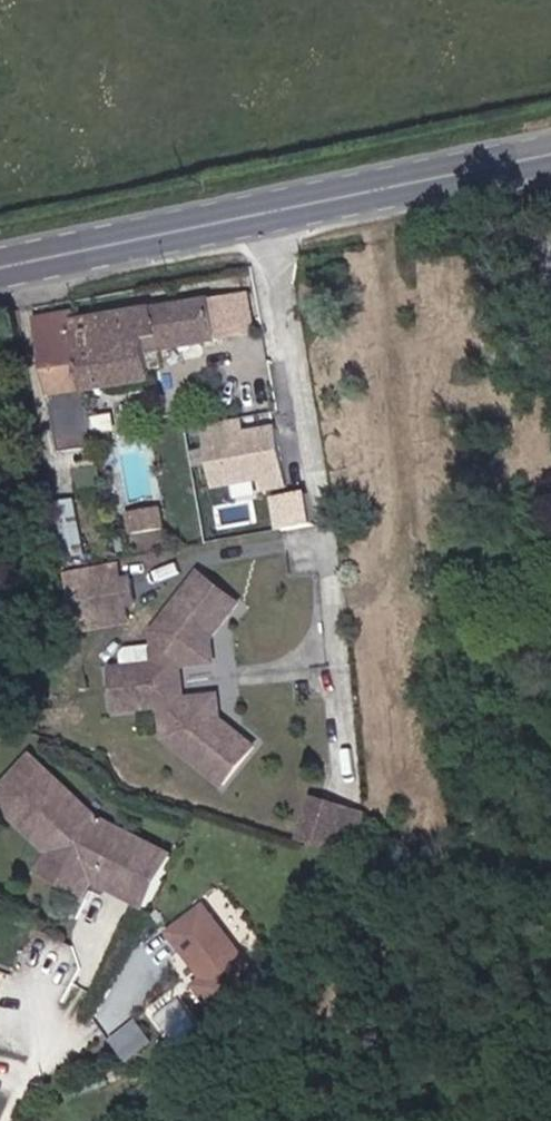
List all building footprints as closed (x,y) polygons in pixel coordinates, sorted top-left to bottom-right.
[(160,351),(219,341),(219,338),(238,335),(232,297),(213,301),(212,297),(134,311),(141,353),(160,351)] [(141,353),(134,311),(76,322),(87,392),(154,381),(152,369),(163,367),(160,351),(141,353)] [(87,392),(76,322),(74,313),(37,320),(54,415),(60,414),(61,423),(74,422),(76,434),(93,430),(87,392)] [(197,430),(208,488),(254,479),(257,492),(281,487),(269,425),(238,431),(236,422),(197,430)] [(274,493),(277,528),(315,526),(313,490),(274,493)] [(86,556),(75,499),(55,503),(66,559),(86,556)] [(163,527),(160,510),(130,515),(133,532),(163,527)] [(119,583),(117,566),(65,575),(67,592),(119,583)] [(214,662),(211,639),(239,604),(200,574),(154,632),(158,665),(114,670),(116,691),(183,683),(181,666),(214,662)] [(135,606),(130,581),(67,592),(72,617),(124,608),(135,606)] [(127,624),(124,608),(72,617),(74,633),(127,624)] [(255,747),(221,720),(218,697),(184,700),(183,683),(116,691),(118,712),(162,707),(166,738),(225,785),(255,747)] [(174,858),(97,820),(32,758),(0,793),(0,804),(53,855),(66,867),(94,881),(149,908),(174,858)] [(308,845),(334,853),(346,816),(320,807),(308,845)] [(334,853),(354,859),(366,822),(346,816),(334,853)] [(66,867),(53,855),(43,875),(86,896),(94,881),(66,867)] [(265,983),(205,906),(176,929),(194,952),(188,958),(205,979),(196,986),(221,1018),(265,983)] [(194,952),(176,929),(169,933),(188,958),(194,952)] [(154,1047),(142,1029),(116,1046),(128,1064),(154,1047)]
